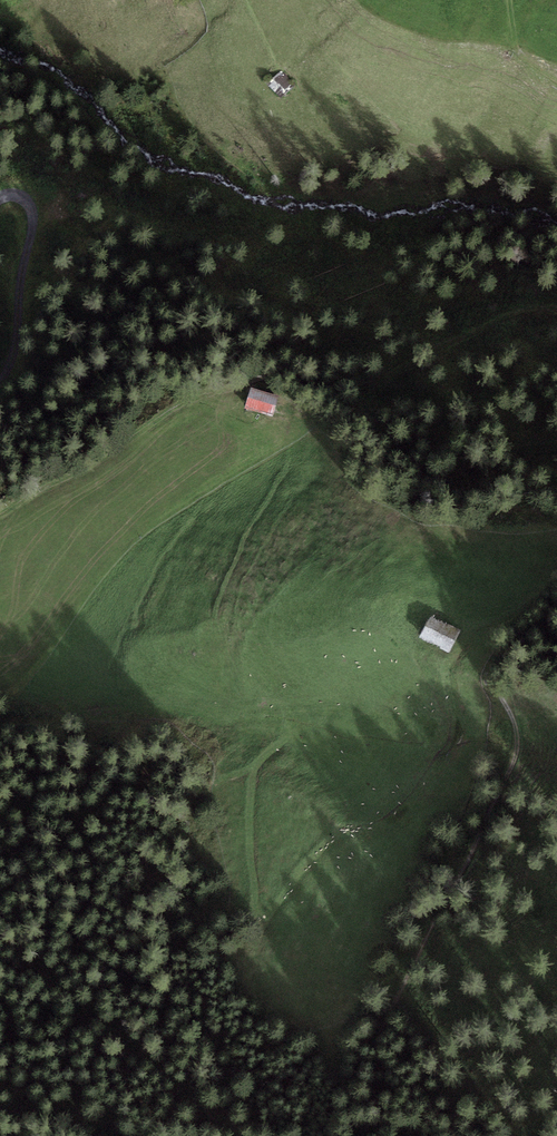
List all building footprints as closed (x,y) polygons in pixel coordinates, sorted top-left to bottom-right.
[(296,83),(282,70),(268,85),(282,98),(296,83)] [(276,397),(250,389),(246,404),(272,411),(276,397)] [(457,630),(431,617),(422,635),(448,648),(457,630)]
